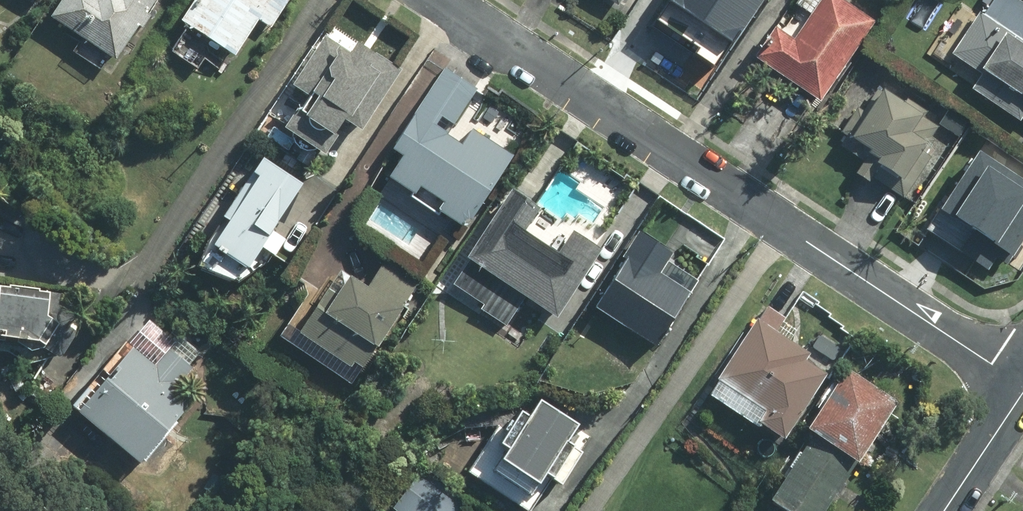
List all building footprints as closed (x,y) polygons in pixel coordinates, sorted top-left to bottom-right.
[(119,64),(142,29),(146,32),(154,20),(149,17),(161,0),(70,0),(56,22),(119,64)] [(187,25),(238,58),(261,23),(273,30),(292,0),(203,0),(187,25)] [(657,20),(698,46),(693,54),(718,70),(763,0),(670,0),(657,20)] [(824,104),(876,24),(839,0),(828,0),(799,45),(780,33),(761,62),(824,104)] [(979,92),(1022,123),(1022,2),(1020,0),(984,0),(982,3),(993,10),(987,18),(984,17),(957,57),(988,78),(979,92)] [(327,39),(294,88),(306,96),(284,130),(290,135),(329,161),(353,126),(359,130),(398,70),(361,45),(354,56),(330,41),(327,39)] [(169,52),(159,48),(152,64),(163,68),(169,52)] [(393,182),(468,232),(516,161),(472,132),(462,146),(438,130),(446,119),(457,126),(480,92),(447,71),(396,148),(409,157),(393,182)] [(877,179),(906,199),(932,160),(927,157),(937,143),(933,140),(940,129),(889,95),(873,118),(862,111),(846,134),(850,136),(844,147),(870,163),(860,177),(873,186),(877,179)] [(967,122),(953,112),(946,123),(959,133),(967,122)] [(267,124),(260,135),(281,149),(288,138),(267,124)] [(1022,228),(1022,165),(1020,163),(1019,164),(1006,156),(1010,150),(998,142),(991,144),(986,152),(991,155),(983,166),(978,163),(946,211),(1007,252),(1022,228)] [(213,252),(250,276),(260,261),(268,266),(285,241),(277,235),(306,191),(260,161),(221,219),(231,226),(213,252)] [(513,194),(454,282),(485,303),(481,309),(505,325),(524,295),(556,317),(600,250),(574,233),(559,255),(525,233),(539,211),(513,194)] [(646,237),(599,309),(659,349),(693,297),(662,276),(675,256),(646,237)] [(342,274),(300,337),(346,368),(352,372),(357,366),(358,367),(364,371),(421,280),(418,278),(385,257),(365,288),(342,274)] [(0,288),(0,348),(46,352),(61,363),(79,338),(63,327),(66,294),(21,289),(0,288)] [(769,310),(721,382),(773,417),(765,429),(785,442),(828,378),(807,364),(812,356),(778,334),(786,322),(769,310)] [(153,326),(78,412),(140,466),(196,402),(182,390),(196,373),(187,365),(197,354),(183,342),(178,347),(153,326)] [(815,434),(818,436),(860,464),(863,465),(901,407),(851,374),(815,434)] [(470,476),(523,510),(524,510),(545,479),(555,486),(589,435),(540,402),(521,430),(507,421),(470,476)] [(777,507),(784,510),(832,510),(860,464),(818,436),(817,438),(777,507)] [(398,510),(462,510),(467,504),(426,476),(398,510)]
